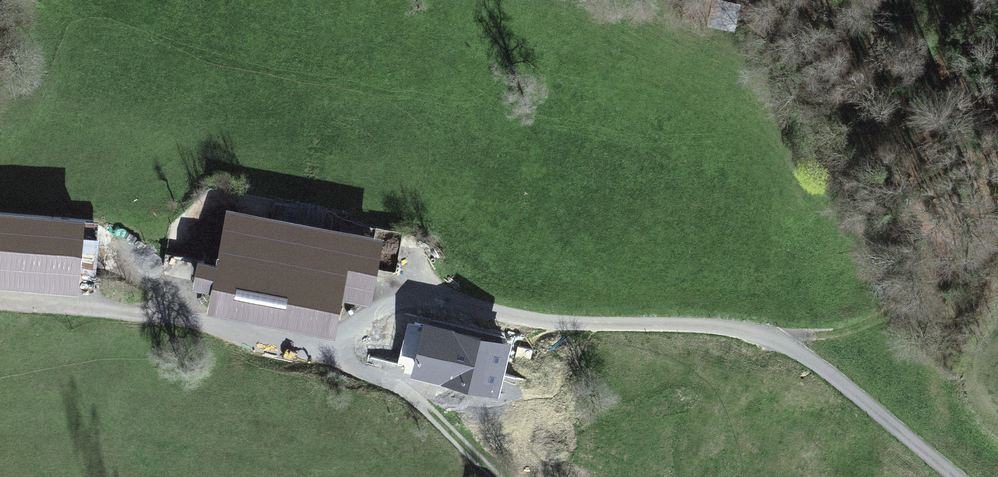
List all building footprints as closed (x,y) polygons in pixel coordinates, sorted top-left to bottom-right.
[(387,235),(232,204),(211,305),(336,330),(343,295),(373,301),(387,235)] [(73,299),(80,224),(0,217),(0,293),(73,299)] [(197,261),(169,258),(167,276),(195,279),(197,261)] [(374,329),(366,370),(464,390),(472,349),(374,329)]
